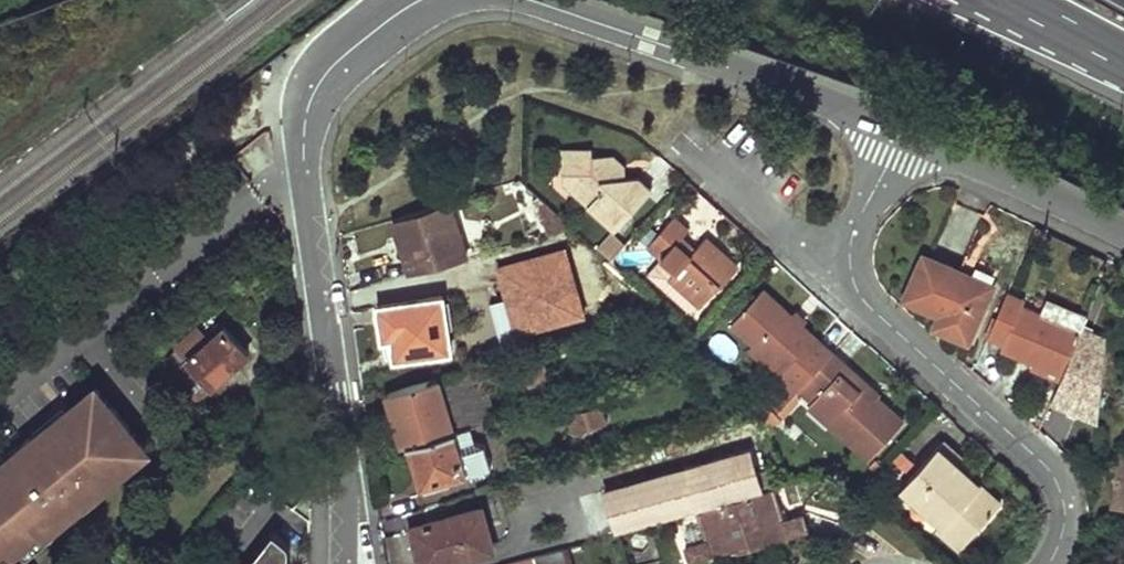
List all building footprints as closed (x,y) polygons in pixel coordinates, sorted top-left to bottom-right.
[(591,147),(561,147),(561,171),(573,171),(574,192),(616,230),(652,189),(647,184),(640,177),(625,177),(614,178),(614,156),(592,157),(591,147)] [(614,156),(614,178),(625,177),(625,166),(614,156)] [(573,171),(561,171),(562,182),(574,192),(573,171)] [(550,233),(575,226),(540,195),(533,200),(550,233)] [(414,211),(395,217),(412,271),(466,256),(449,200),(434,205),(420,209),(414,211)] [(676,215),(650,243),(663,256),(678,268),(672,275),(704,302),(722,282),(724,284),(737,269),(721,254),(725,250),(708,235),(697,248),(692,253),(678,240),(683,235),(690,227),(676,215)] [(683,235),(678,240),(692,253),(697,248),(683,235)] [(725,250),(721,254),(737,269),(741,265),(725,250)] [(925,251),(908,295),(943,310),(938,323),(972,336),(994,280),(925,251)] [(663,256),(658,261),(672,275),(678,268),(663,256)] [(766,287),(734,322),(759,344),(786,368),(781,374),(800,390),(836,350),(801,318),(766,287)] [(1009,288),(992,333),(1008,339),(1006,346),(1018,351),(1039,359),(1068,370),(1086,325),(1066,317),(1045,309),(1025,302),(1027,295),(1009,288)] [(444,293),(379,304),(393,333),(396,357),(453,348),(444,293)] [(1070,306),(1049,298),(1045,309),(1066,317),(1070,306)] [(652,300),(636,305),(639,315),(655,310),(652,300)] [(196,330),(177,347),(188,359),(173,373),(195,398),(246,353),(224,328),(207,342),(196,330)] [(759,344),(754,349),(781,374),(786,368),(759,344)] [(870,381),(836,350),(800,390),(813,403),(812,405),(847,434),(851,429),(877,452),(904,419),(877,394),(872,399),(863,390),(867,385),(870,381)] [(1039,359),(1036,365),(1065,377),(1068,370),(1039,359)] [(482,363),(388,392),(399,415),(408,445),(472,426),(498,418),(482,363)] [(544,363),(527,368),(532,388),(551,383),(544,363)] [(10,558),(44,531),(48,536),(92,500),(87,494),(105,479),(108,482),(139,455),(137,452),(147,443),(98,384),(41,432),(38,429),(18,446),(21,449),(3,464),(0,460),(0,461),(0,563),(15,563),(10,558)] [(867,385),(863,390),(872,399),(877,394),(867,385)] [(800,390),(781,412),(787,418),(799,404),(800,390)] [(773,404),(761,408),(764,418),(767,424),(787,418),(781,412),(773,404)] [(599,406),(569,415),(573,430),(603,422),(599,406)] [(472,426),(408,445),(420,485),(466,472),(467,475),(493,468),(486,445),(477,447),(472,426)] [(851,429),(847,434),(872,457),(877,452),(851,429)] [(964,454),(946,438),(906,482),(947,520),(966,499),(988,520),(1004,501),(983,483),(978,489),(968,479),(973,474),(957,460),(964,454)] [(749,448),(603,491),(615,531),(700,506),(761,488),(749,448)] [(1119,450),(1110,507),(1123,509),(1123,451),(1119,450)] [(957,460),(973,474),(978,468),(964,454),(957,460)] [(983,483),(973,474),(968,479),(978,489),(983,483)] [(700,506),(709,538),(687,544),(691,557),(738,543),(739,546),(808,526),(804,510),(784,516),(775,484),(761,488),(700,506)] [(988,520),(966,499),(947,520),(943,525),(964,546),(988,520)] [(412,527),(423,563),(437,563),(496,548),(482,507),(412,527)] [(274,530),(247,563),(288,563),(289,542),(274,530)] [(562,546),(534,554),(537,563),(567,563),(562,546)]
